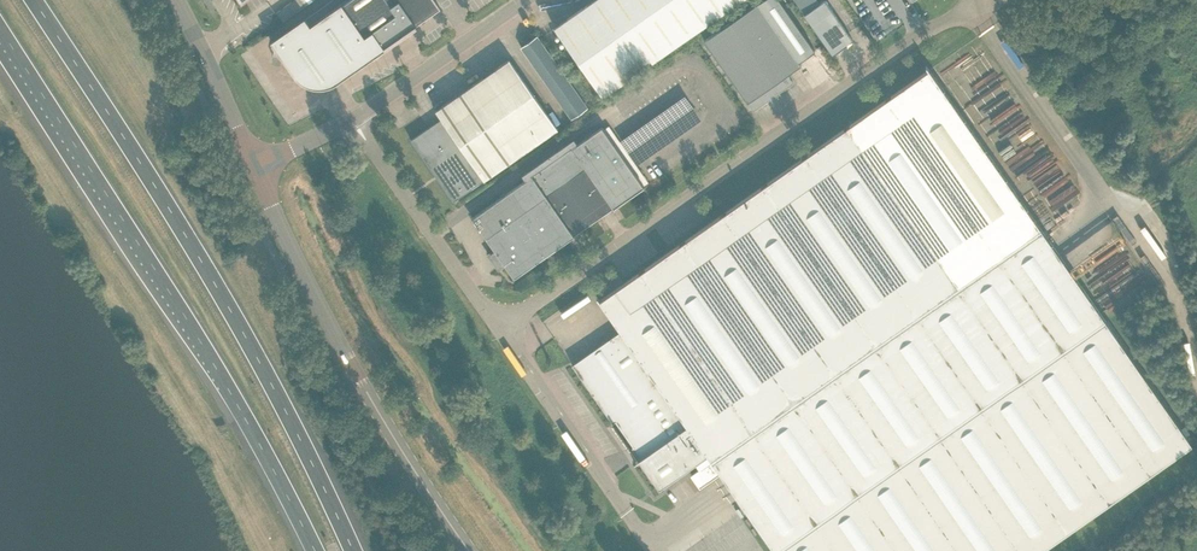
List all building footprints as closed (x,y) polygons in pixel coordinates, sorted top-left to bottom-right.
[(342,5),(341,4),(310,26),(304,18),(270,42),(274,47),(273,56),(282,58),(283,59),(294,75),(295,76),(296,77),(297,78),(298,80),(300,81),(303,83),(305,84),(307,85),(311,87),(314,87),(317,88),(319,88),(322,88),(325,87),(328,87),(330,86),(333,85),(336,83),(337,82),(408,32),(408,33),(417,27),(416,26),(440,9),(434,0),(349,0),(342,5)] [(699,29),(740,0),(593,0),(554,27),(603,96),(699,29)] [(704,40),(753,110),(793,82),(787,74),(801,64),(799,61),(815,50),(780,0),(761,0),(704,40)] [(853,40),(825,0),(824,0),(804,14),(832,55),(853,40)] [(571,118),(587,107),(537,36),(521,47),(571,118)] [(478,80),(527,150),(558,128),(509,59),(478,80)] [(928,70),(600,300),(597,296),(597,297),(620,331),(572,365),(613,423),(613,422),(616,420),(634,446),(629,448),(630,448),(634,447),(639,459),(634,462),(635,463),(639,460),(659,489),(696,463),(707,480),(719,472),(774,550),(1039,550),(1191,444),(926,66),(925,66),(928,70)] [(484,179),(527,150),(478,80),(436,110),(442,118),(484,179)] [(453,200),(484,179),(442,118),(411,140),(453,200)] [(525,180),(472,217),(495,250),(490,253),(500,267),(505,264),(514,277),(644,186),(602,126),(578,143),(574,137),(521,174),(525,180)]
